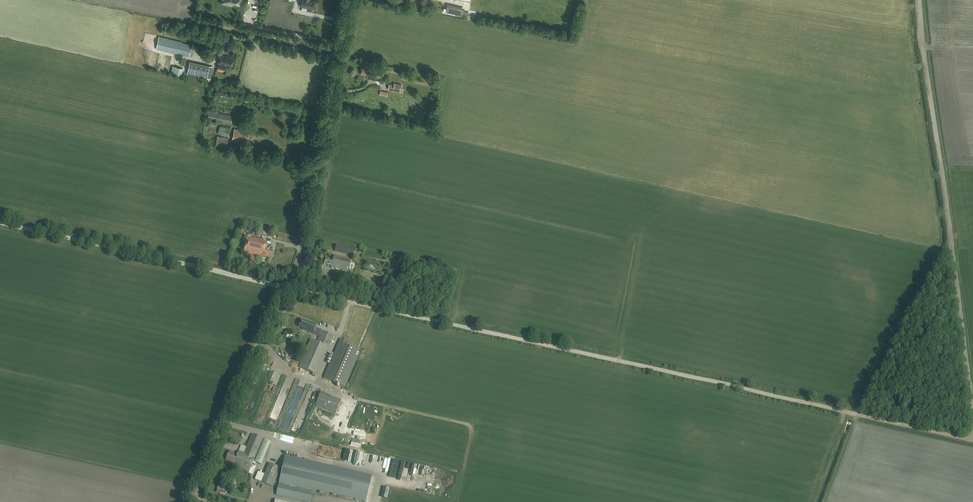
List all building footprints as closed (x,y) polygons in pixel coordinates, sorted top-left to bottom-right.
[(314,1),(311,0),(302,0),(301,6),(307,7),(307,8),(313,10),(314,1)] [(447,6),(446,11),(463,15),(464,10),(447,6)] [(180,53),(189,56),(192,45),(182,43),(182,42),(164,37),(161,49),(180,54),(180,53)] [(218,64),(217,68),(225,70),(226,65),(232,66),(234,58),(229,57),(229,56),(220,54),(218,64)] [(190,61),(187,73),(207,78),(209,66),(190,61)] [(382,70),(369,67),(370,64),(363,63),(361,74),(367,75),(367,79),(369,79),(370,77),(380,79),(382,70)] [(173,66),(171,74),(181,76),(183,68),(173,66)] [(401,84),(394,83),(394,85),(393,91),(400,92),(401,84)] [(231,124),(232,115),(209,111),(207,119),(231,124)] [(249,133),(248,133),(249,130),(241,128),(241,130),(234,128),(232,139),(243,142),(243,140),(247,141),(249,133)] [(226,148),(226,146),(228,138),(217,136),(216,146),(226,148)] [(265,249),(267,241),(247,237),(244,252),(263,257),(263,256),(271,258),(273,250),(265,249)] [(335,251),(353,255),(355,248),(337,244),(335,251)] [(331,267),(348,271),(349,267),(351,259),(334,255),(333,259),(325,257),(324,264),(331,266),(331,267)] [(326,276),(325,282),(334,285),(336,278),(326,276)] [(317,342),(311,339),(298,366),(317,375),(329,347),(328,347),(333,336),(322,331),(322,330),(316,327),(317,324),(306,320),(305,321),(302,319),(299,326),(302,328),(302,329),(319,336),(317,342)] [(341,339),(324,378),(344,387),(359,352),(346,346),(347,342),(341,339)] [(321,391),(316,404),(336,412),(341,400),(321,391)] [(249,472),(262,438),(252,434),(244,453),(238,451),(237,455),(229,451),(225,461),(233,464),(232,465),(249,472)] [(263,439),(254,462),(261,465),(271,442),(263,439)] [(285,457),(276,495),(307,501),(310,501),(312,491),(295,488),(296,485),(366,501),(371,477),(285,457)] [(280,468),(270,463),(265,475),(262,482),(273,487),(280,468)] [(255,479),(262,482),(265,475),(258,472),(255,479)]
